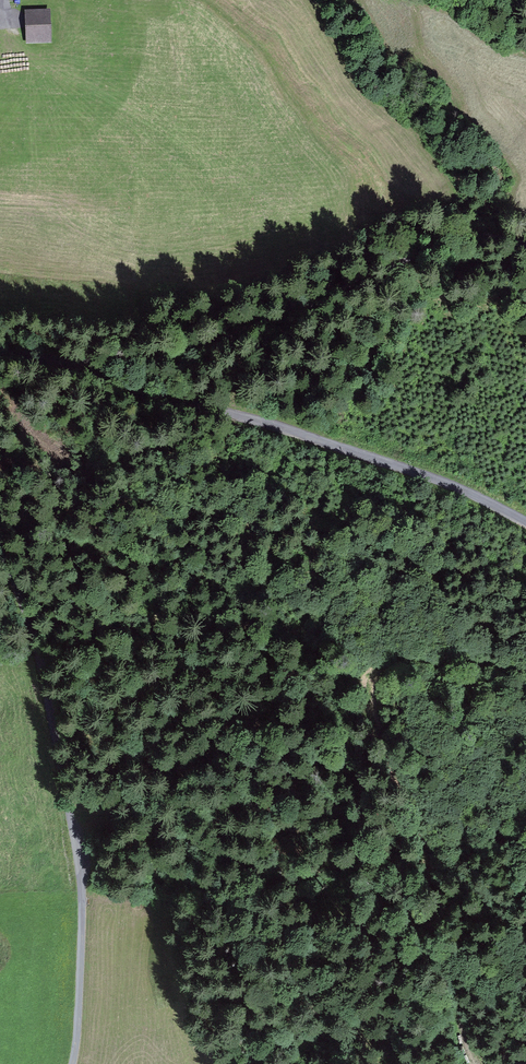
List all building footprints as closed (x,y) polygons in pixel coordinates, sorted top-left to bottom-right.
[(48,14),(29,14),(30,40),(49,40),(48,14)]
